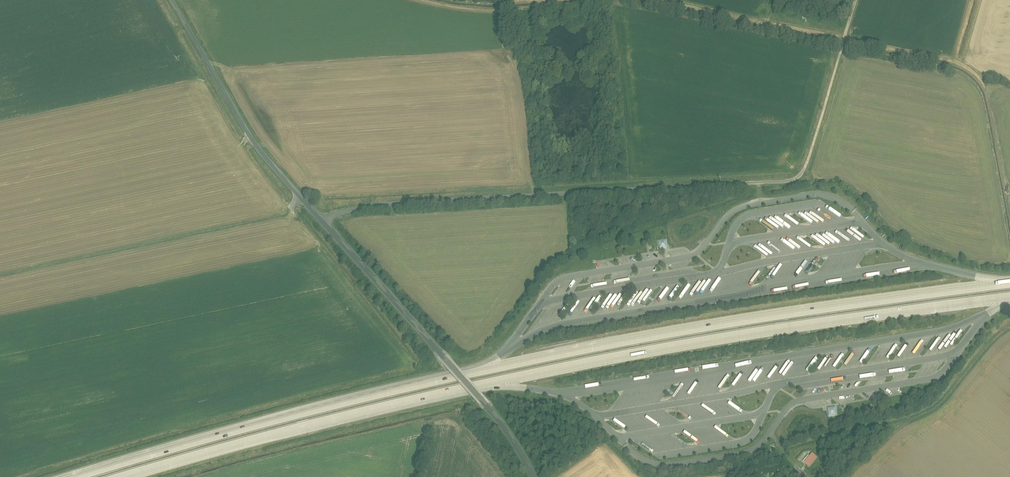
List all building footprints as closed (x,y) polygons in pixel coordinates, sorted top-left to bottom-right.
[(667,238),(659,240),(660,248),(668,247),(667,238)] [(860,263),(868,251),(865,250),(857,261),(860,263)] [(723,277),(715,289),(719,291),(727,280),(723,277)] [(661,388),(654,400),(657,402),(664,390),(661,388)] [(837,407),(828,408),(830,416),(838,415),(837,407)] [(812,452),(804,461),(810,466),(818,456),(812,452)]
